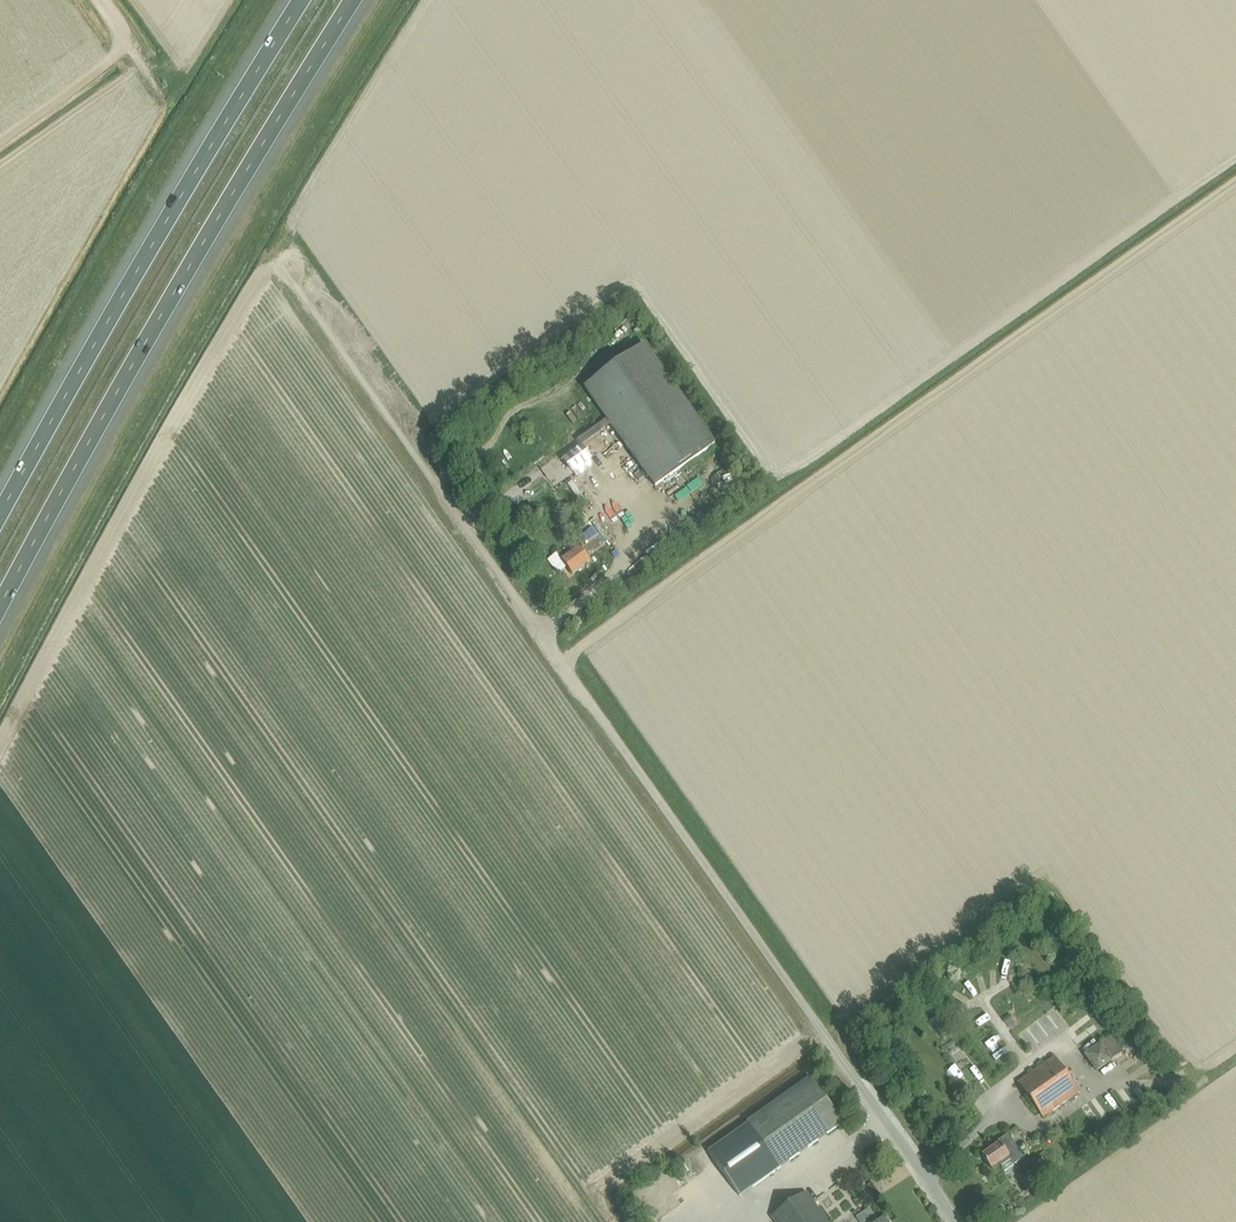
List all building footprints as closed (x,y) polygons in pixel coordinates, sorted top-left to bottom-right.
[(655,486),(714,444),(644,345),(585,387),(655,486)] [(573,452),(577,464),(595,458),(591,446),(573,452)] [(625,490),(619,493),(633,518),(639,515),(625,490)] [(593,552),(605,544),(599,536),(587,544),(583,539),(577,544),(580,547),(562,560),(572,574),(590,561),(587,557),(593,552)] [(1109,1038),(1084,1055),(1096,1071),(1120,1054),(1109,1038)] [(1054,1057),(1018,1082),(1043,1117),(1078,1092),(1054,1057)] [(748,1123),(779,1168),(843,1123),(812,1078),(748,1123)] [(779,1168),(748,1123),(709,1152),(740,1195),(779,1168)] [(991,1169),(998,1163),(1004,1172),(1024,1157),(1007,1134),(997,1141),(999,1144),(982,1156),(991,1169)] [(806,1192),(771,1217),(775,1221),(827,1221),(806,1192)] [(884,1218),(879,1221),(870,1207),(856,1217),(859,1221),(887,1221),(884,1218)]
